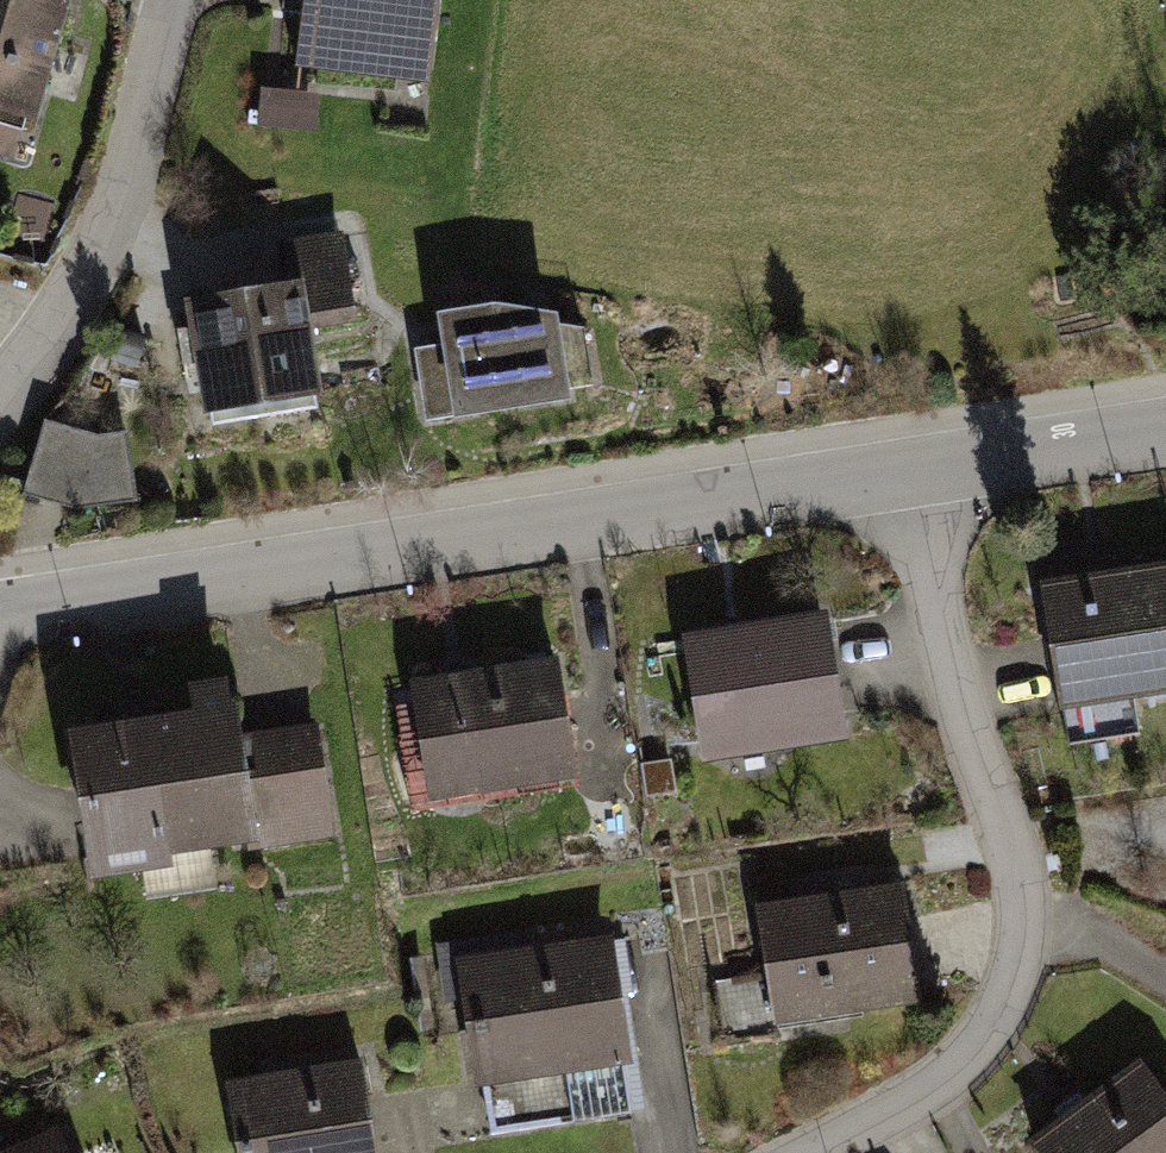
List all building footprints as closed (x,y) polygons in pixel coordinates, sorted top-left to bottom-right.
[(45,138),(84,0),(0,0),(0,125),(45,138)] [(301,82),(434,97),(445,0),(311,0),(301,82)] [(261,118),(312,128),(318,94),(267,85),(261,118)] [(286,298),(187,313),(204,428),(326,410),(315,338),(359,331),(345,247),(280,257),(286,298)] [(499,316),(442,323),(445,359),(420,363),(433,439),(577,417),(564,326),(499,316)] [(37,424),(36,498),(135,500),(136,425),(37,424)] [(1047,592),(1063,719),(1165,707),(1165,578),(1047,592)] [(828,633),(690,649),(705,775),(843,759),(828,633)] [(562,676),(414,696),(431,818),(579,799),(562,676)] [(199,734),(79,747),(96,894),(346,866),(332,736),(252,745),(246,688),(194,694),(199,734)] [(909,893),(764,914),(782,1039),(927,1018),(909,893)] [(620,947),(457,970),(476,1100),(639,1077),(620,947)] [(231,1089),(240,1152),(377,1152),(365,1069),(231,1089)] [(1030,1152),(1031,1152),(1165,1152),(1165,1097),(1146,1069),(1030,1152)] [(13,1152),(70,1152),(60,1132),(13,1152)]
